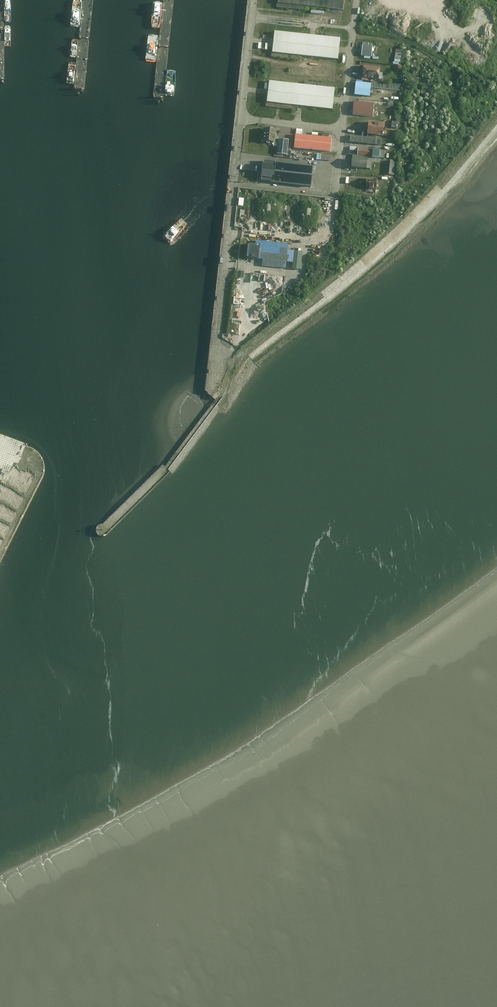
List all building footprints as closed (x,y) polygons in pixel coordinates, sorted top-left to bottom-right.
[(277,7),(303,10),(303,4),(344,8),(345,0),(278,0),(277,7)] [(339,38),(275,32),(274,42),(272,57),(297,60),(298,55),(337,59),(338,49),(339,38)] [(362,45),(361,56),(372,57),(373,46),(362,45)] [(402,49),(395,48),(393,61),(400,62),(402,49)] [(360,64),(359,77),(378,79),(380,66),(360,64)] [(303,84),(270,81),(269,92),(267,107),(297,110),(298,104),(300,105),(333,108),(334,100),(336,83),(303,80),(303,84)] [(371,83),(356,81),(354,94),(370,96),(371,87),(371,83)] [(371,83),(371,87),(401,90),(401,84),(371,81),(371,83)] [(375,104),(354,102),(354,108),(353,114),(374,116),(375,104)] [(261,109),(260,115),(293,118),(294,112),(261,109)] [(378,122),(369,121),(368,135),(384,136),(385,122),(378,122)] [(265,128),(263,141),(274,142),(275,137),(276,130),(265,128)] [(331,137),(295,134),(294,148),(330,151),(330,147),(331,137)] [(383,139),(351,136),(351,142),(382,145),(383,139)] [(289,140),(279,138),(277,154),(287,155),(289,140)] [(350,150),(349,153),(371,156),(372,148),(359,147),(359,150),(350,150)] [(372,148),(371,156),(379,157),(380,149),(372,148)] [(353,157),(352,166),(366,168),(367,160),(367,159),(361,158),(353,157)] [(262,178),(261,181),(273,182),(273,179),(275,165),(275,162),(264,160),(263,164),(263,165),(262,171),(262,177),(262,178)] [(273,179),(273,182),(310,186),(312,166),(275,162),(275,165),(273,179)] [(372,179),(367,179),(366,187),(376,188),(377,180),(372,179)] [(289,244),(256,240),(255,247),(251,246),(250,258),(264,259),(263,265),(285,267),(286,261),(293,262),(294,251),(289,250),(289,244)] [(303,251),(294,251),(293,262),(293,269),(301,269),(303,251)]
